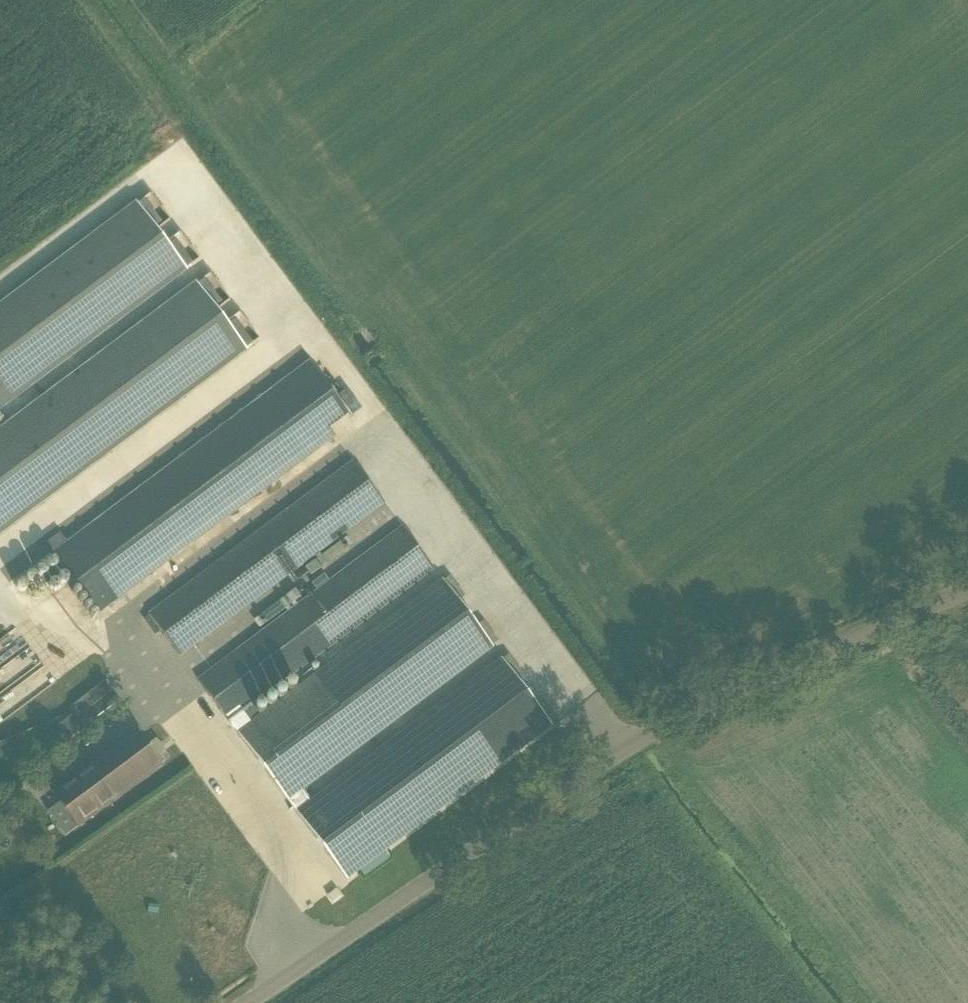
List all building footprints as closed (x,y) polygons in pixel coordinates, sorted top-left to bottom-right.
[(135,203),(0,304),(0,413),(189,273),(135,203)] [(194,280),(0,426),(0,534),(246,350),(194,280)] [(349,414),(311,362),(54,554),(99,613),(335,436),(329,428),(349,414)] [(161,631),(180,656),(385,503),(355,463),(143,620),(155,636),(161,631)] [(198,681),(347,880),(552,727),(500,658),(309,801),(302,791),(493,648),(441,579),(250,722),(243,712),(434,569),(403,528),(198,681)] [(78,711),(60,725),(69,738),(122,699),(108,679),(73,704),(78,711)] [(54,795),(78,827),(161,765),(137,733),(54,795)]
